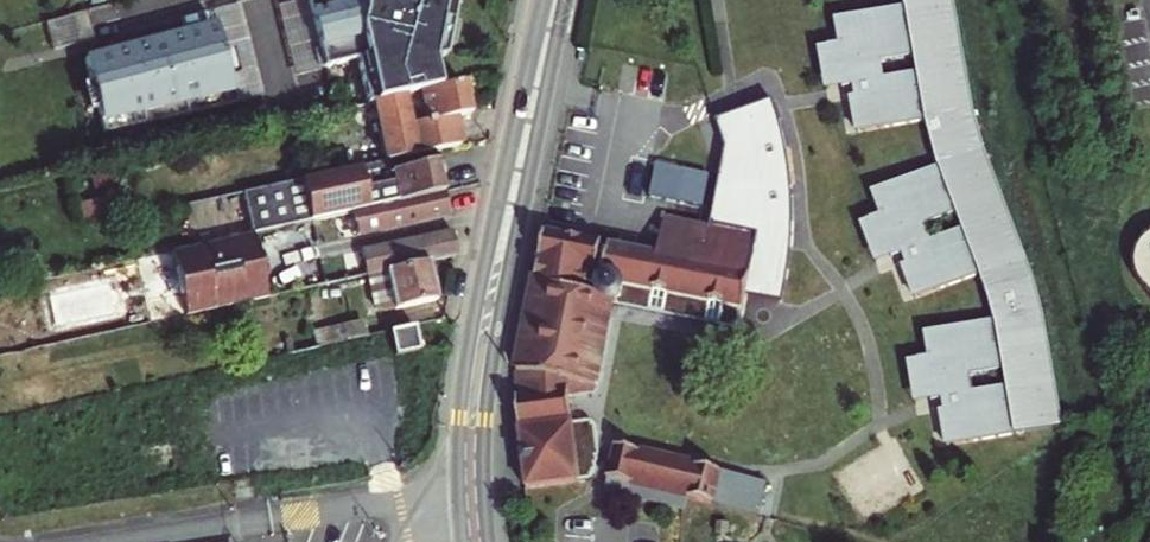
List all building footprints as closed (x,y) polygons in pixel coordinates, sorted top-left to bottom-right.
[(268,21),(283,87),(346,70),(357,116),(364,114),(439,96),(431,64),(443,60),(446,45),(456,0),(362,0),(268,21)] [(910,9),(919,59),(922,73),(931,125),(933,138),(981,120),(955,0),(908,0),(910,9)] [(910,9),(839,22),(843,45),(820,51),(828,93),(856,87),(858,99),(853,100),(858,137),(931,125),(922,73),(889,79),(886,65),(919,59),(910,9)] [(225,37),(94,67),(112,141),(269,104),(249,18),(223,25),(225,37)] [(90,21),(48,32),(56,59),(97,49),(90,21)] [(439,96),(364,114),(378,168),(393,165),(465,149),(459,124),(474,121),(472,112),(468,88),(439,96)] [(726,149),(710,225),(766,237),(753,297),(783,305),(789,272),(793,240),(792,213),(791,186),(785,146),(773,101),(717,120),(726,149)] [(981,120),(933,138),(942,170),(990,151),(981,120)] [(990,151),(942,170),(958,212),(965,229),(985,280),(1031,261),(990,151)] [(661,162),(654,196),(708,206),(715,173),(661,162)] [(378,168),(297,187),(307,227),(354,217),(360,239),(450,216),(446,193),(442,166),(397,177),(393,165),(378,168)] [(942,170),(875,197),(883,216),(863,225),(878,263),(905,252),(909,264),(903,267),(918,305),(983,280),(965,229),(935,241),(928,224),(958,212),(942,170)] [(753,297),(766,237),(710,225),(692,222),(645,212),(638,251),(615,247),(604,307),(596,310),(589,307),(590,301),(542,292),(527,393),(529,414),(539,496),(622,490),(620,504),(701,516),(704,501),(746,508),(754,475),(612,444),(611,430),(599,423),(581,424),(579,395),(602,391),(620,304),(627,305),(746,330),(749,314),(753,297)] [(454,232),(363,256),(369,279),(375,278),(382,310),(437,298),(433,280),(430,265),(460,258),(454,232)] [(571,234),(568,242),(551,239),(549,253),(542,292),(590,301),(589,307),(596,310),(604,307),(615,247),(592,246),(589,234),(571,234)] [(1145,239),(1139,250),(1136,260),(1136,267),(1139,276),(1146,286),(1149,291),(1149,235),(1145,239)] [(254,240),(207,251),(167,260),(181,322),(222,313),(269,302),(254,240)] [(1031,261),(985,280),(998,322),(1000,330),(1045,323),(1031,261)] [(998,322),(927,335),(931,360),(910,363),(918,404),(945,400),(947,413),(942,414),(948,450),(1018,438),(1010,387),(978,394),(975,375),(1007,369),(1000,330),(998,322)] [(340,348),(379,339),(375,323),(335,331),(340,348)] [(1045,323),(1000,330),(1007,369),(1010,387),(1018,438),(1063,430),(1045,323)] [(434,339),(431,327),(401,334),(408,359),(437,352),(434,339)] [(746,508),(769,512),(772,481),(754,475),(746,508)]
